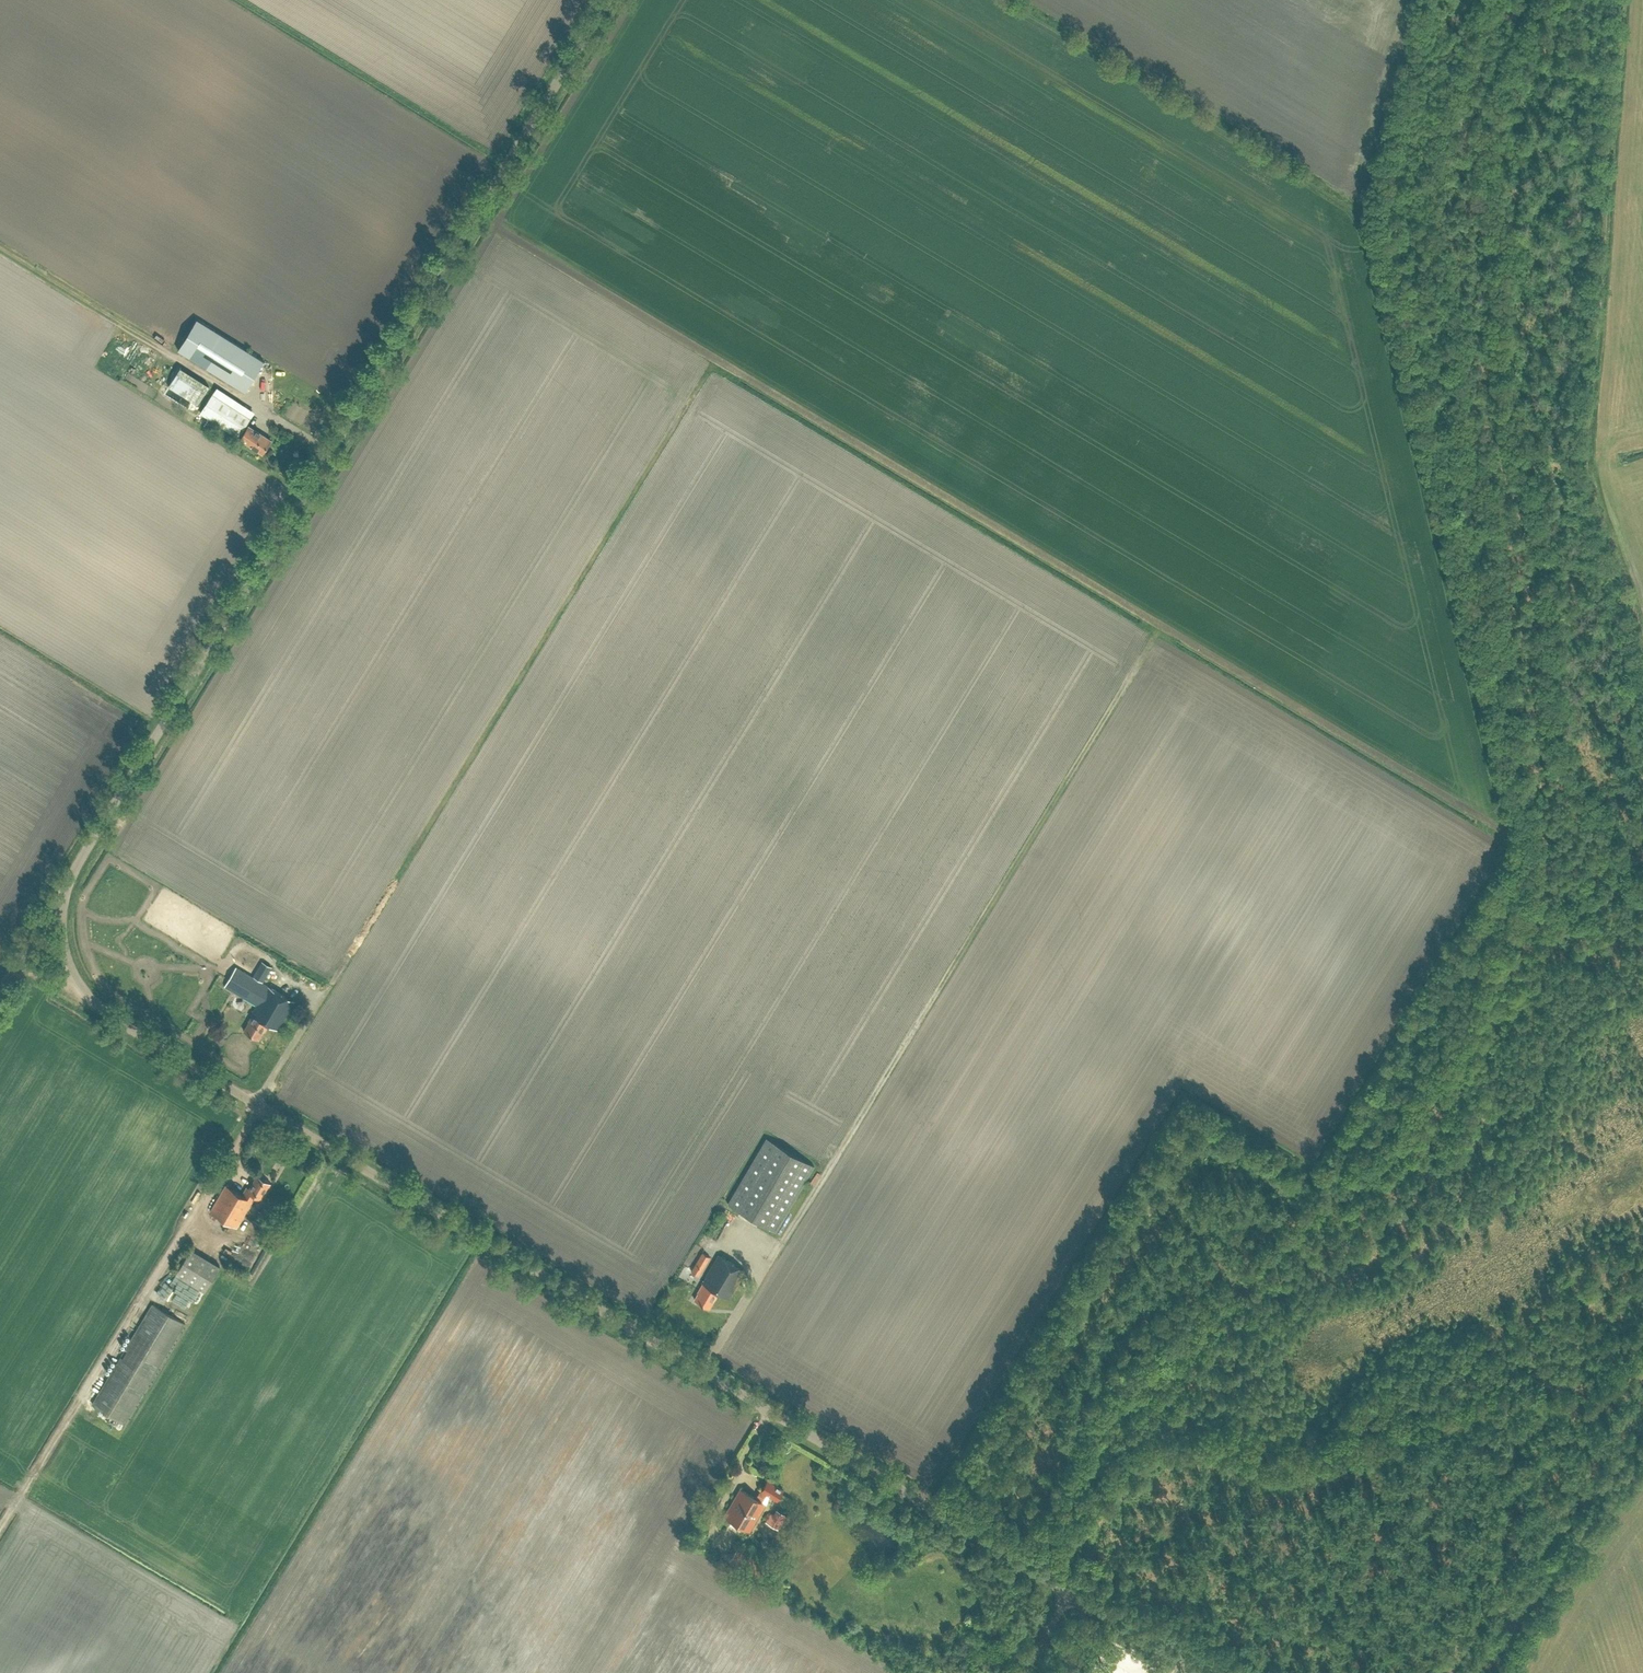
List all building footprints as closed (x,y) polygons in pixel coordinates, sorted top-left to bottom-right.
[(194,320),(174,349),(240,393),(260,363),(194,320)] [(111,350),(103,360),(111,368),(120,358),(111,350)] [(209,387),(181,369),(170,387),(198,405),(209,387)] [(255,412),(217,387),(201,412),(239,437),(255,412)] [(287,393),(279,402),(284,406),(291,398),(287,393)] [(271,439),(249,424),(240,438),(262,453),(271,439)] [(272,966),(262,960),(253,975),(236,965),(225,985),(256,1004),(251,1013),(252,1013),(248,1020),(249,1021),(244,1030),(258,1038),(263,1030),(264,1031),(269,1023),(277,1028),(294,1000),(263,981),(272,966)] [(814,1165),(767,1137),(728,1203),(775,1231),(814,1165)] [(271,1181),(258,1174),(249,1188),(246,1185),(241,1193),(227,1184),(211,1211),(237,1226),(255,1195),(261,1198),(271,1181)] [(273,1212),(263,1206),(261,1211),(258,1209),(253,1218),(265,1226),(273,1212)] [(220,1264),(191,1247),(176,1272),(205,1289),(220,1264)] [(710,1256),(703,1252),(692,1270),(699,1275),(710,1256)] [(745,1269),(719,1253),(702,1282),(703,1283),(699,1289),(700,1290),(695,1299),(709,1307),(718,1292),(728,1298),(745,1269)] [(185,1322),(152,1302),(92,1402),(125,1422),(185,1322)] [(98,1436),(104,1423),(92,1418),(86,1431),(98,1436)] [(783,1488),(767,1479),(761,1489),(762,1490),(758,1497),(739,1486),(724,1513),(750,1529),(766,1502),(765,1502),(770,1495),(776,1499),(783,1488)] [(787,1514),(777,1508),(774,1513),(772,1512),(766,1521),(779,1528),(787,1514)]
